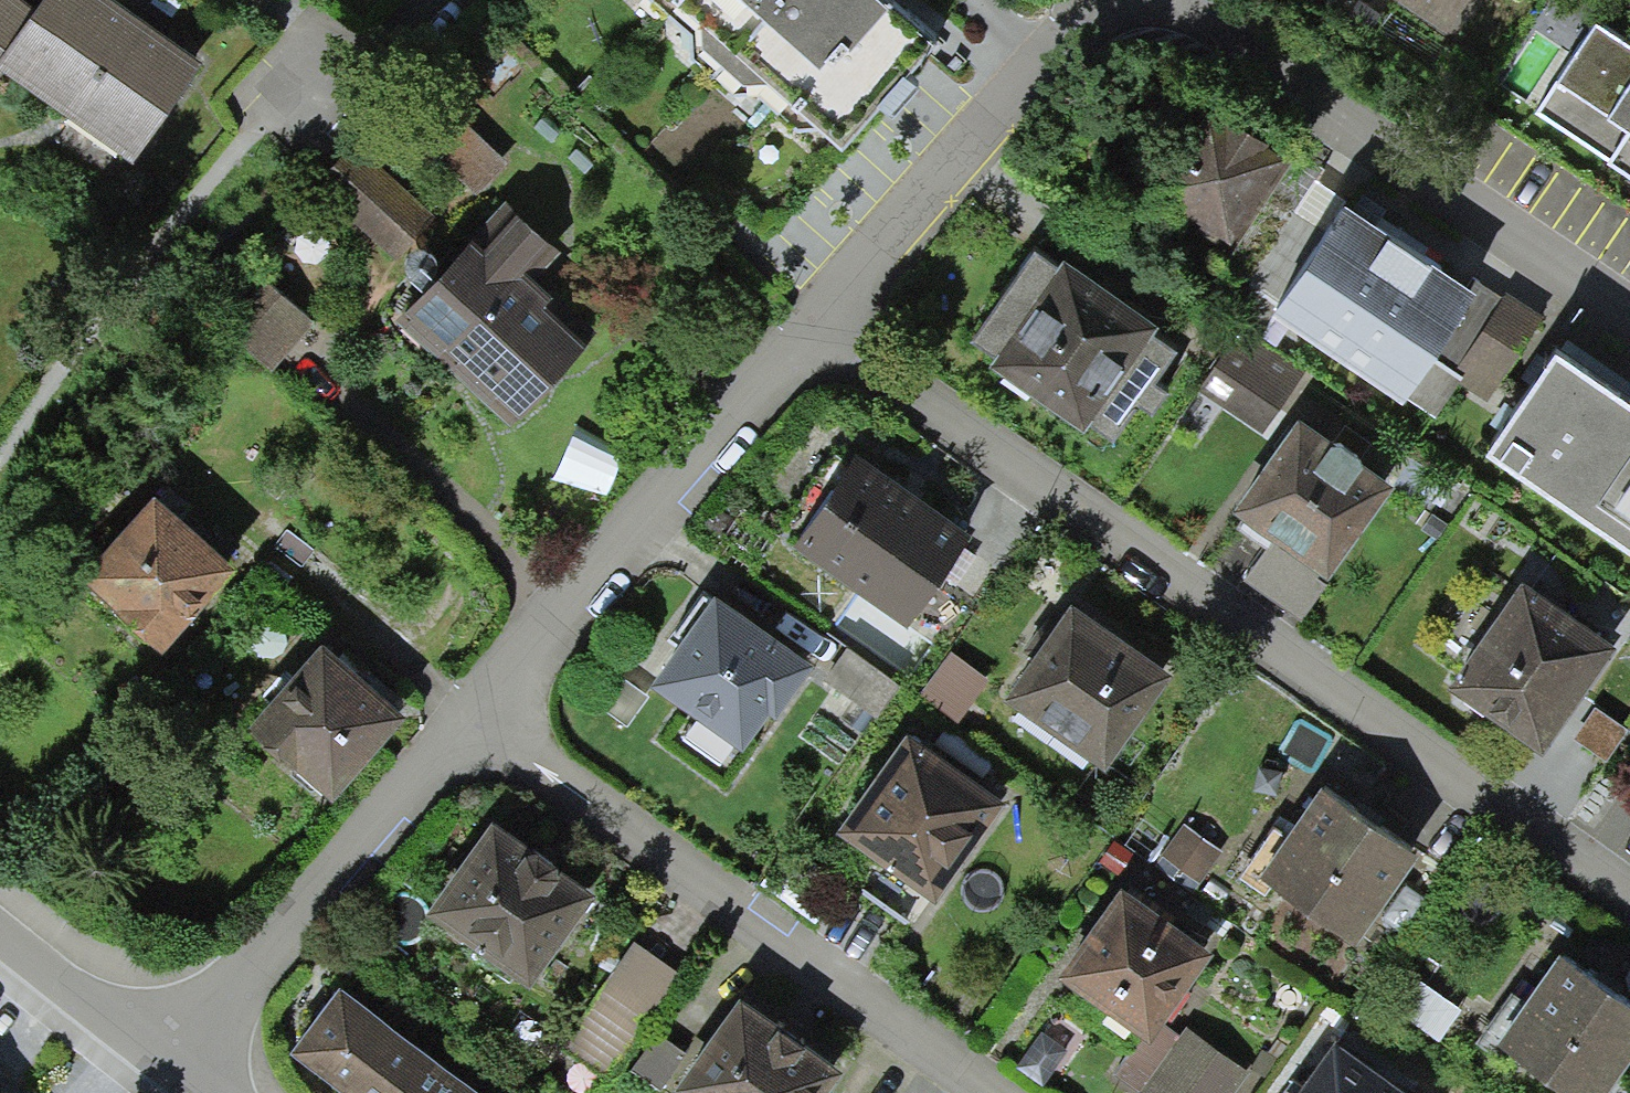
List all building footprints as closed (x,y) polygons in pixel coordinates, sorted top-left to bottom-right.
[(202,72),(102,0),(49,0),(36,17),(12,0),(0,0),(0,80),(2,77),(130,170),(202,72)] [(934,26),(904,0),(671,0),(832,141),(934,26)] [(1455,0),(1423,0),(1447,14),(1455,0)] [(1629,172),(1629,33),(1596,13),(1534,115),(1629,172)] [(1154,183),(1231,233),(1289,145),(1212,95),(1154,183)] [(433,157),(476,194),(506,158),(463,122),(433,157)] [(322,187),(397,251),(432,210),(357,146),(322,187)] [(1423,341),(1478,377),(1530,299),(1471,260),(1467,267),(1340,183),(1267,291),(1398,378),(1423,341)] [(505,424),(577,344),(518,290),(549,256),(502,214),(398,329),(505,424)] [(1179,333),(1154,314),(1159,307),(1065,239),(1058,249),(1037,233),(970,323),(994,341),(986,352),(1080,420),(1086,411),(1113,431),(1138,398),(1148,406),(1173,372),(1159,361),(1179,333)] [(269,364),(312,316),(259,269),(216,317),(269,364)] [(1206,386),(1262,425),(1303,367),(1247,328),(1206,386)] [(1629,542),(1629,402),(1558,350),(1491,442),(1629,542)] [(1331,556),(1390,469),(1297,406),(1238,493),(1331,556)] [(906,607),(968,516),(853,438),(791,529),(906,607)] [(84,588),(158,650),(231,564),(157,502),(84,588)] [(1539,730),(1616,624),(1525,559),(1449,665),(1539,730)] [(741,728),(806,641),(724,580),(659,667),(741,728)] [(1007,679),(1106,746),(1172,650),(1073,582),(1007,679)] [(901,681),(846,642),(825,670),(881,710),(901,681)] [(248,730),(332,803),(405,718),(366,685),(321,647),(248,730)] [(958,647),(931,683),(964,707),(991,671),(958,647)] [(937,880),(1002,779),(903,717),(839,818),(937,880)] [(1258,855),(1356,922),(1418,833),(1321,765),(1258,855)] [(1182,815),(1152,855),(1190,883),(1220,844),(1182,815)] [(527,988),(590,901),(494,832),(432,919),(527,988)] [(1149,1016),(1153,1011),(1215,927),(1123,866),(1059,957),(1149,1016)] [(1593,1090),(1629,1038),(1629,982),(1559,932),(1495,1022),(1593,1090)] [(611,1075),(680,976),(636,945),(567,1044),(611,1075)] [(1410,967),(1386,1000),(1433,1033),(1457,1000),(1410,967)] [(344,976),(324,1002),(294,1041),(363,1092),(500,1092),(344,976)] [(1149,1016),(1114,1065),(1155,1092),(1228,1092),(1248,1066),(1186,1021),(1180,1030),(1153,1011),(1149,1016)] [(834,1084),(738,1014),(680,1092),(828,1092),(834,1084)] [(1426,1080),(1338,1018),(1285,1092),(1416,1092),(1426,1080)]
